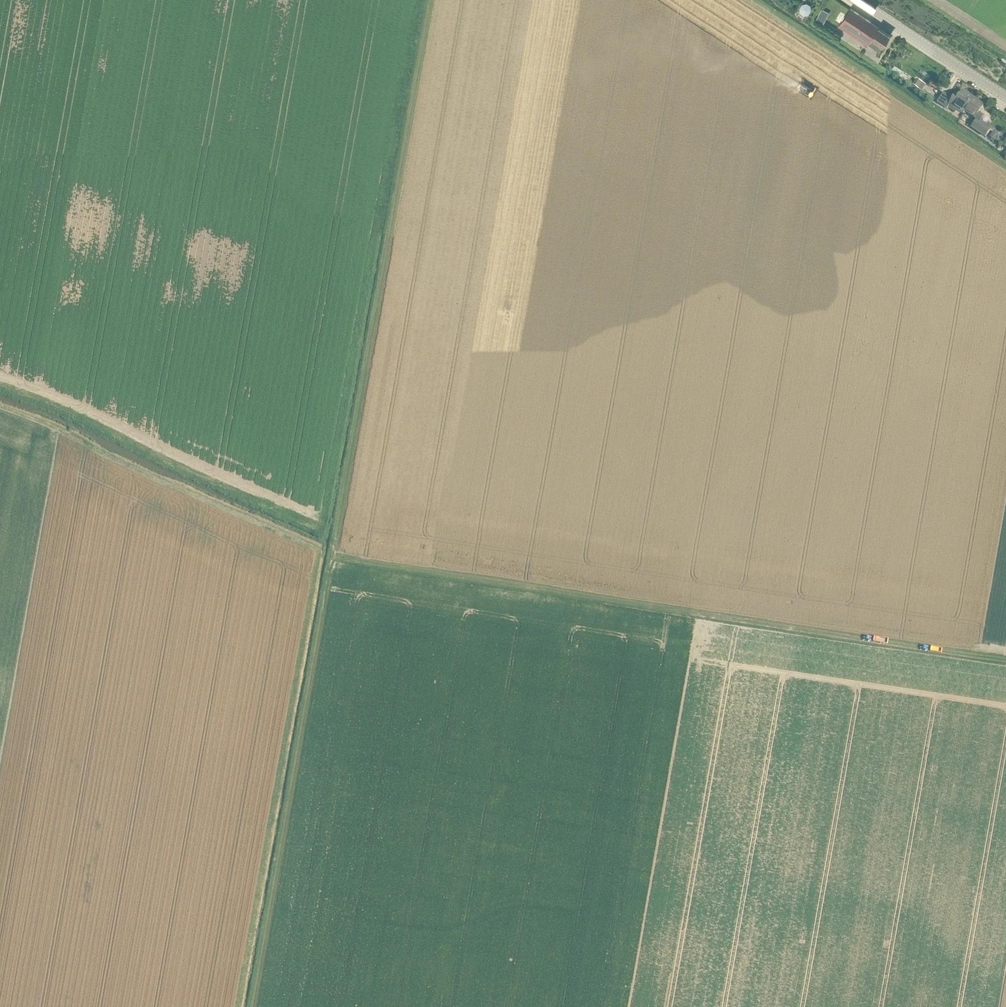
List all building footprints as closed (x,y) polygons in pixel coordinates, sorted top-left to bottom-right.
[(818,3),(809,4),(809,14),(819,13),(818,3)] [(870,42),(880,49),(885,43),(890,35),(890,34),(871,22),(851,8),(846,17),(839,26),(867,46),(870,42)] [(922,92),(926,85),(917,79),(913,86),(911,84),(909,87),(917,91),(918,89),(922,92)] [(974,98),(963,91),(959,97),(956,95),(953,99),(944,93),(937,103),(947,110),(948,108),(956,113),(957,110),(963,114),(965,112),(974,98)] [(986,138),(992,129),(981,122),(984,116),(979,113),(984,105),(974,98),(965,112),(977,120),(972,128),(986,138)]
